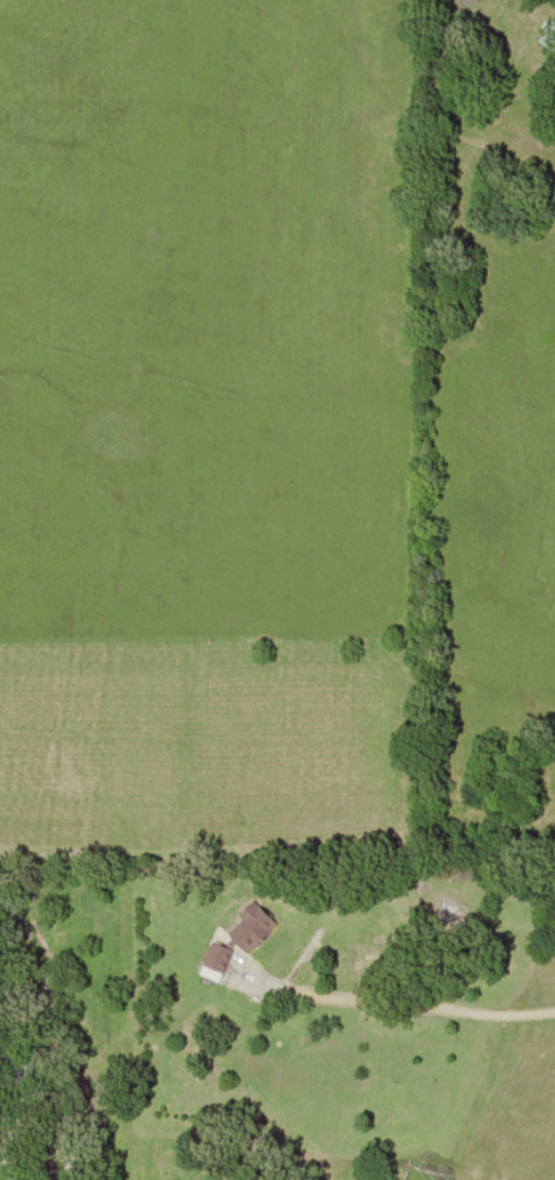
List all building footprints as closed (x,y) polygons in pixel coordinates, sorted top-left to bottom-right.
[(253,956),(272,916),(241,902),(209,968),(220,973),(233,946),(253,956)]
